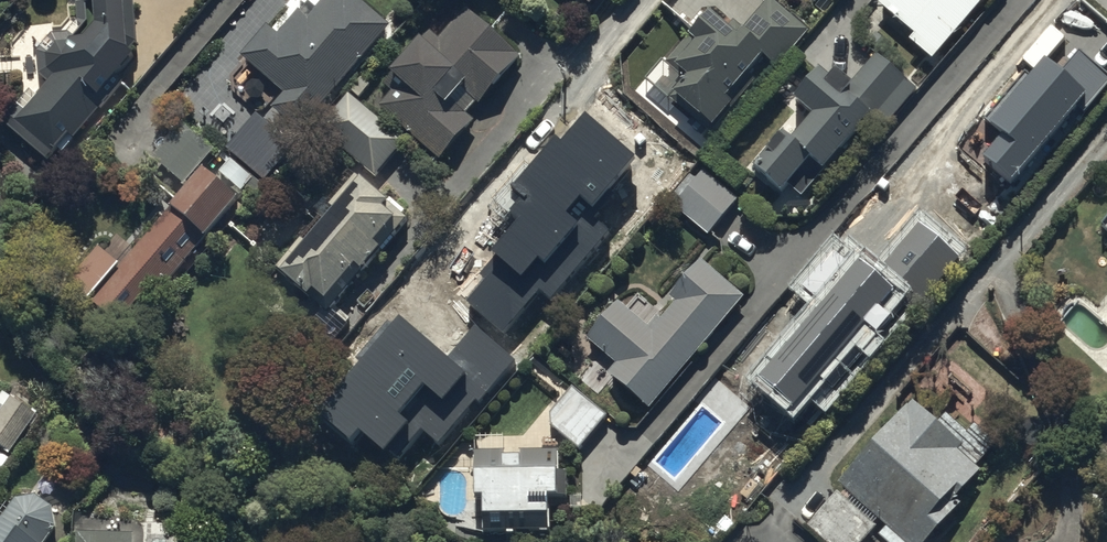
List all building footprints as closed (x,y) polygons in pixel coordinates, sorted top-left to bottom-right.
[(76,17),(71,33),(51,33),(37,50),(38,73),(46,80),(15,118),(25,128),(20,134),(47,158),(68,133),(74,137),(122,79),(115,72),(132,53),(131,48),(136,42),(133,0),(76,0),(76,17)] [(240,54),(283,89),(271,104),(298,126),(324,94),(326,96),(357,58),(359,60),(390,23),(363,0),(296,0),(294,2),(298,5),(277,30),(266,21),(240,54)] [(772,0),(765,0),(738,32),(708,6),(686,31),(689,34),(664,62),(661,59),(647,76),(712,132),(773,60),(777,64),(806,29),(772,0)] [(914,31),(909,37),(934,57),(982,0),(877,0),(914,31)] [(399,78),(378,104),(440,155),(471,118),(464,112),(474,99),(478,103),(519,53),(465,8),(440,37),(429,28),(421,38),(418,36),(389,70),(399,78)] [(790,117),(752,163),(782,188),(787,182),(801,194),(869,111),(886,124),(916,87),(875,54),(853,81),(835,66),(829,73),(819,64),(794,95),(798,99),(786,114),(790,117)] [(349,96),(320,132),(375,176),(404,140),(349,96)] [(182,185),(116,261),(98,245),(67,281),(117,324),(150,285),(158,292),(240,196),(200,162),(213,147),(181,121),(150,158),(182,185)] [(650,125),(619,160),(664,199),(695,164),(650,125)] [(702,168),(671,204),(708,233),(737,197),(702,168)] [(408,213),(358,173),(357,175),(354,172),(275,268),(328,311),(364,267),(362,265),(378,245),(380,247),(408,213)] [(594,229),(583,243),(598,257),(642,208),(613,182),(582,218),(594,229)] [(895,195),(861,236),(883,254),(868,272),(905,302),(918,286),(920,288),(955,246),(940,234),(946,227),(929,213),(924,219),(895,195)] [(482,283),(432,340),(483,384),(592,259),(534,209),(475,277),(482,283)] [(617,298),(586,335),(616,360),(607,371),(650,407),(743,295),(700,259),(670,295),(676,300),(653,328),(617,298)] [(848,326),(834,344),(862,365),(873,350),(876,353),(906,315),(869,287),(842,322),(848,326)] [(607,413),(572,385),(548,414),(550,423),(582,446),(607,413)] [(9,454),(39,412),(4,387),(0,393),(0,447),(9,454)] [(806,524),(826,541),(859,541),(879,519),(905,541),(923,541),(959,500),(955,497),(979,469),(955,448),(973,427),(951,408),(938,422),(912,399),(837,483),(840,486),(806,524)] [(1097,444),(1106,452),(1106,433),(1097,444)] [(482,492),(482,509),(550,509),(550,491),(577,491),(577,469),(558,469),(558,448),(521,448),(521,453),(504,453),(504,447),(474,447),(474,492),(482,492)] [(63,514),(24,486),(3,515),(0,513),(0,541),(44,541),(63,514)] [(134,531),(76,530),(76,541),(134,541),(134,531)]
